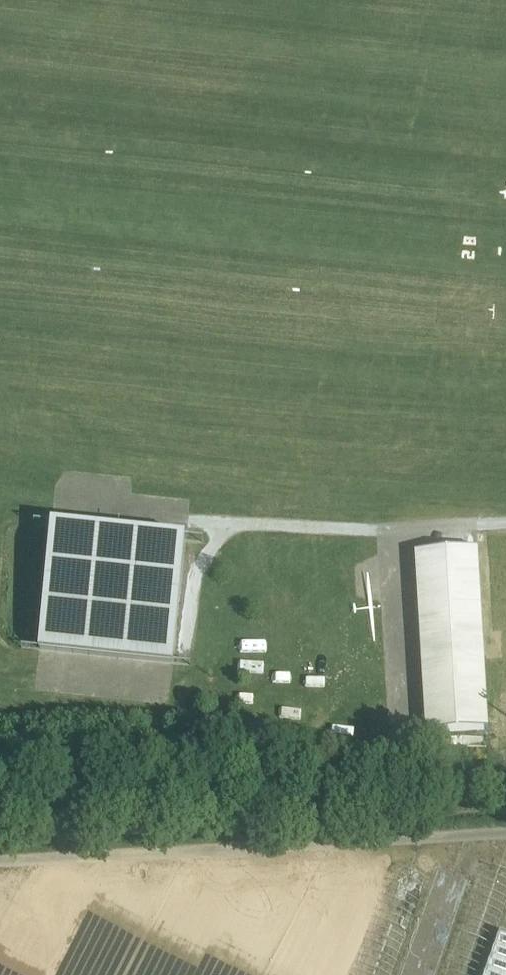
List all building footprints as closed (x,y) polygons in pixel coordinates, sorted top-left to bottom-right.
[(192,543),(62,528),(48,650),(178,665),(192,543)] [(478,549),(417,553),(428,734),(489,730),(478,549)] [(442,974),(482,974),(505,909),(505,873),(481,865),(442,974)] [(501,933),(486,974),(505,974),(505,935),(501,933)]
